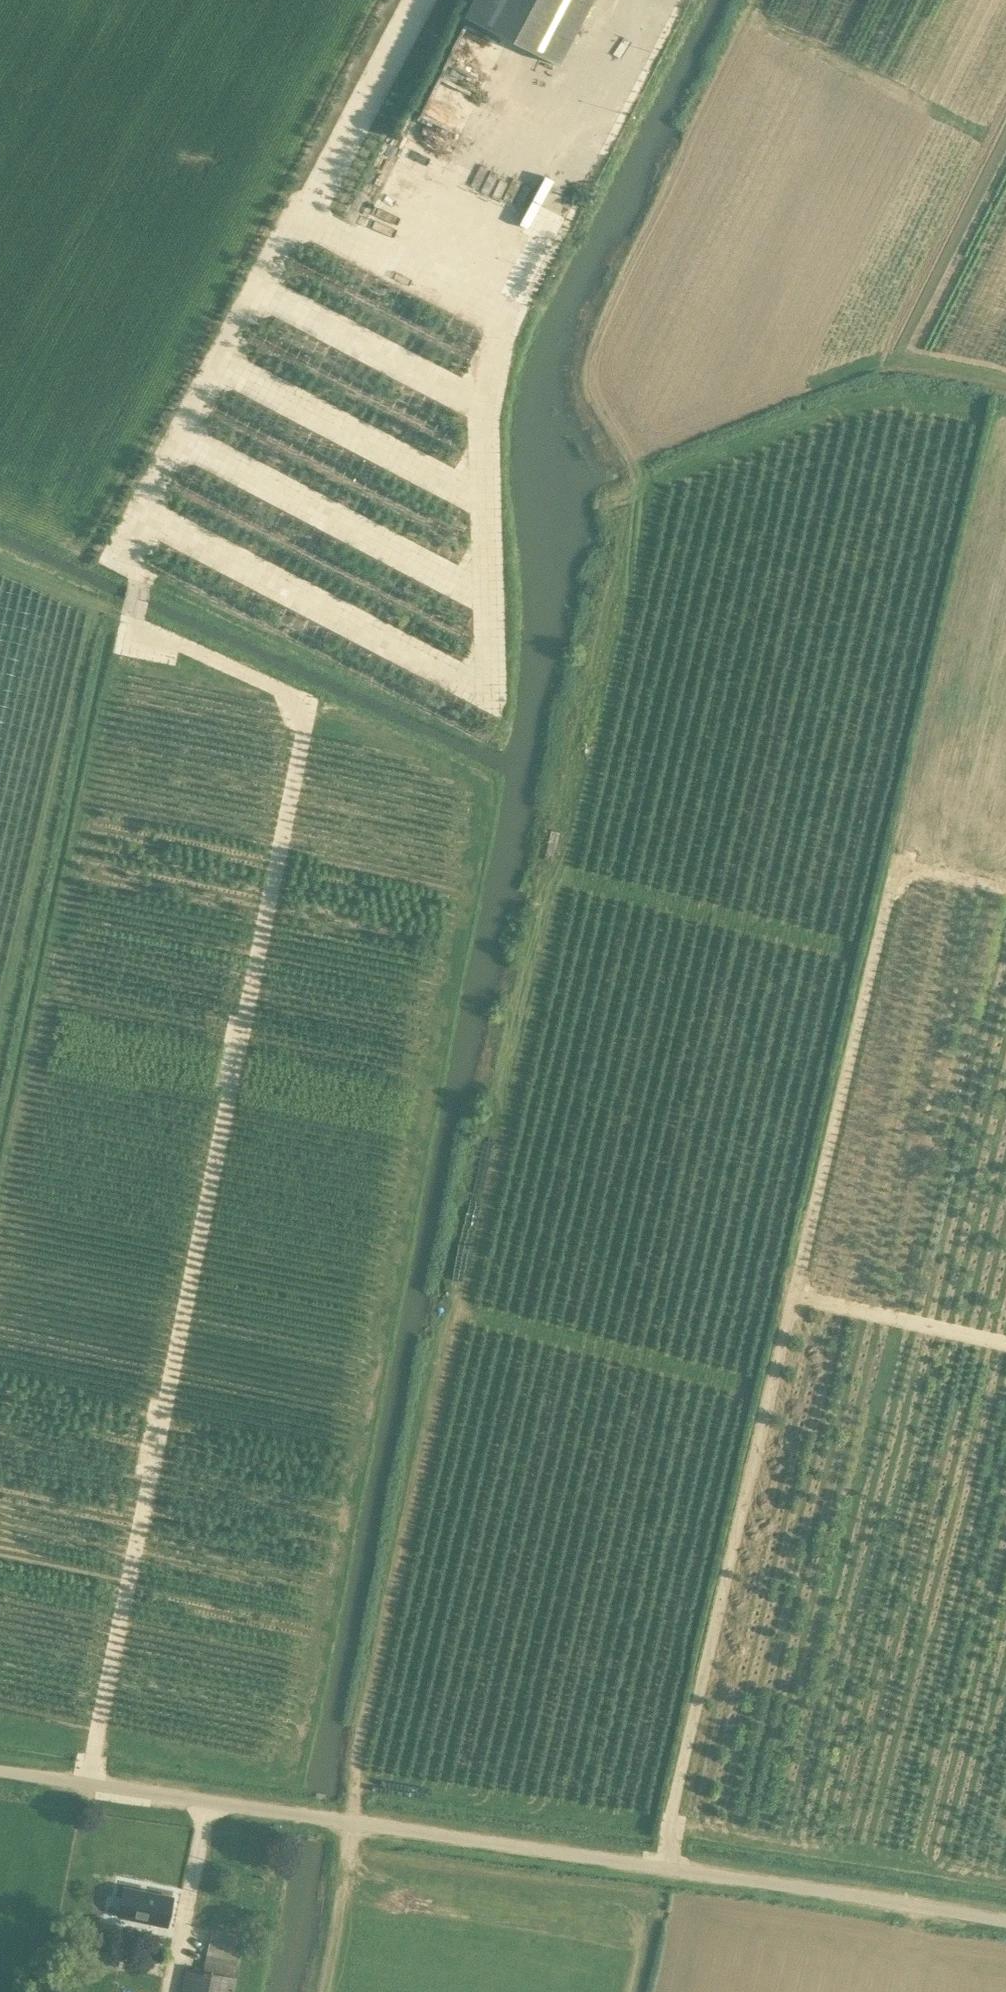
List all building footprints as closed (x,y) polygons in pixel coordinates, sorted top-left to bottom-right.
[(462,17),(557,65),(591,0),(471,0),(462,17)] [(172,1897),(123,1887),(117,1915),(166,1925),(172,1897)] [(180,1991),(234,1991),(236,1978),(244,1939),(210,1932),(202,1971),(185,1967),(180,1991)]
